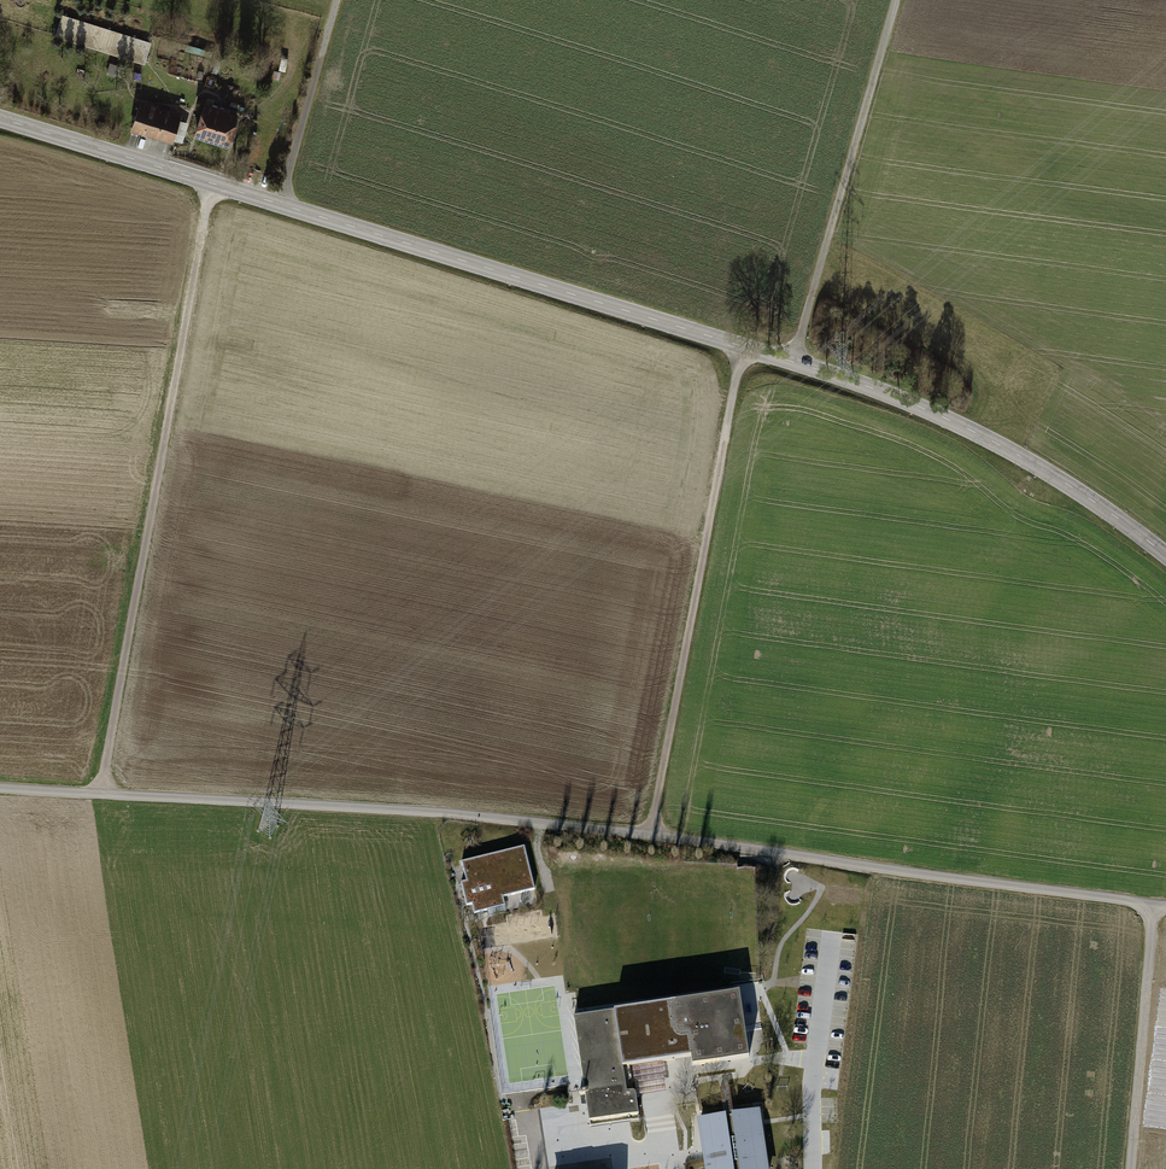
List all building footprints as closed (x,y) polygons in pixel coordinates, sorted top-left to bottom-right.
[(149,40),(63,13),(57,33),(142,60),(149,40)] [(139,98),(131,127),(171,139),(180,110),(139,98)] [(201,99),(192,131),(228,141),(237,110),(201,99)] [(186,136),(190,121),(183,119),(179,134),(186,136)] [(501,895),(532,887),(521,847),(460,863),(464,879),(456,881),(463,905),(471,903),(473,913),(504,905),(501,895)] [(739,992),(574,1017),(584,1090),(581,1090),(580,1091),(579,1092),(579,1094),(580,1094),(581,1095),(585,1095),(589,1121),(590,1126),(639,1119),(638,1114),(639,1114),(635,1091),(627,1092),(623,1067),(675,1060),(674,1051),(674,1050),(674,1049),(675,1048),(676,1047),(677,1047),(689,1045),(692,1066),(749,1058),(739,992)] [(707,1168),(765,1168),(757,1111),(700,1119),(707,1168)]
